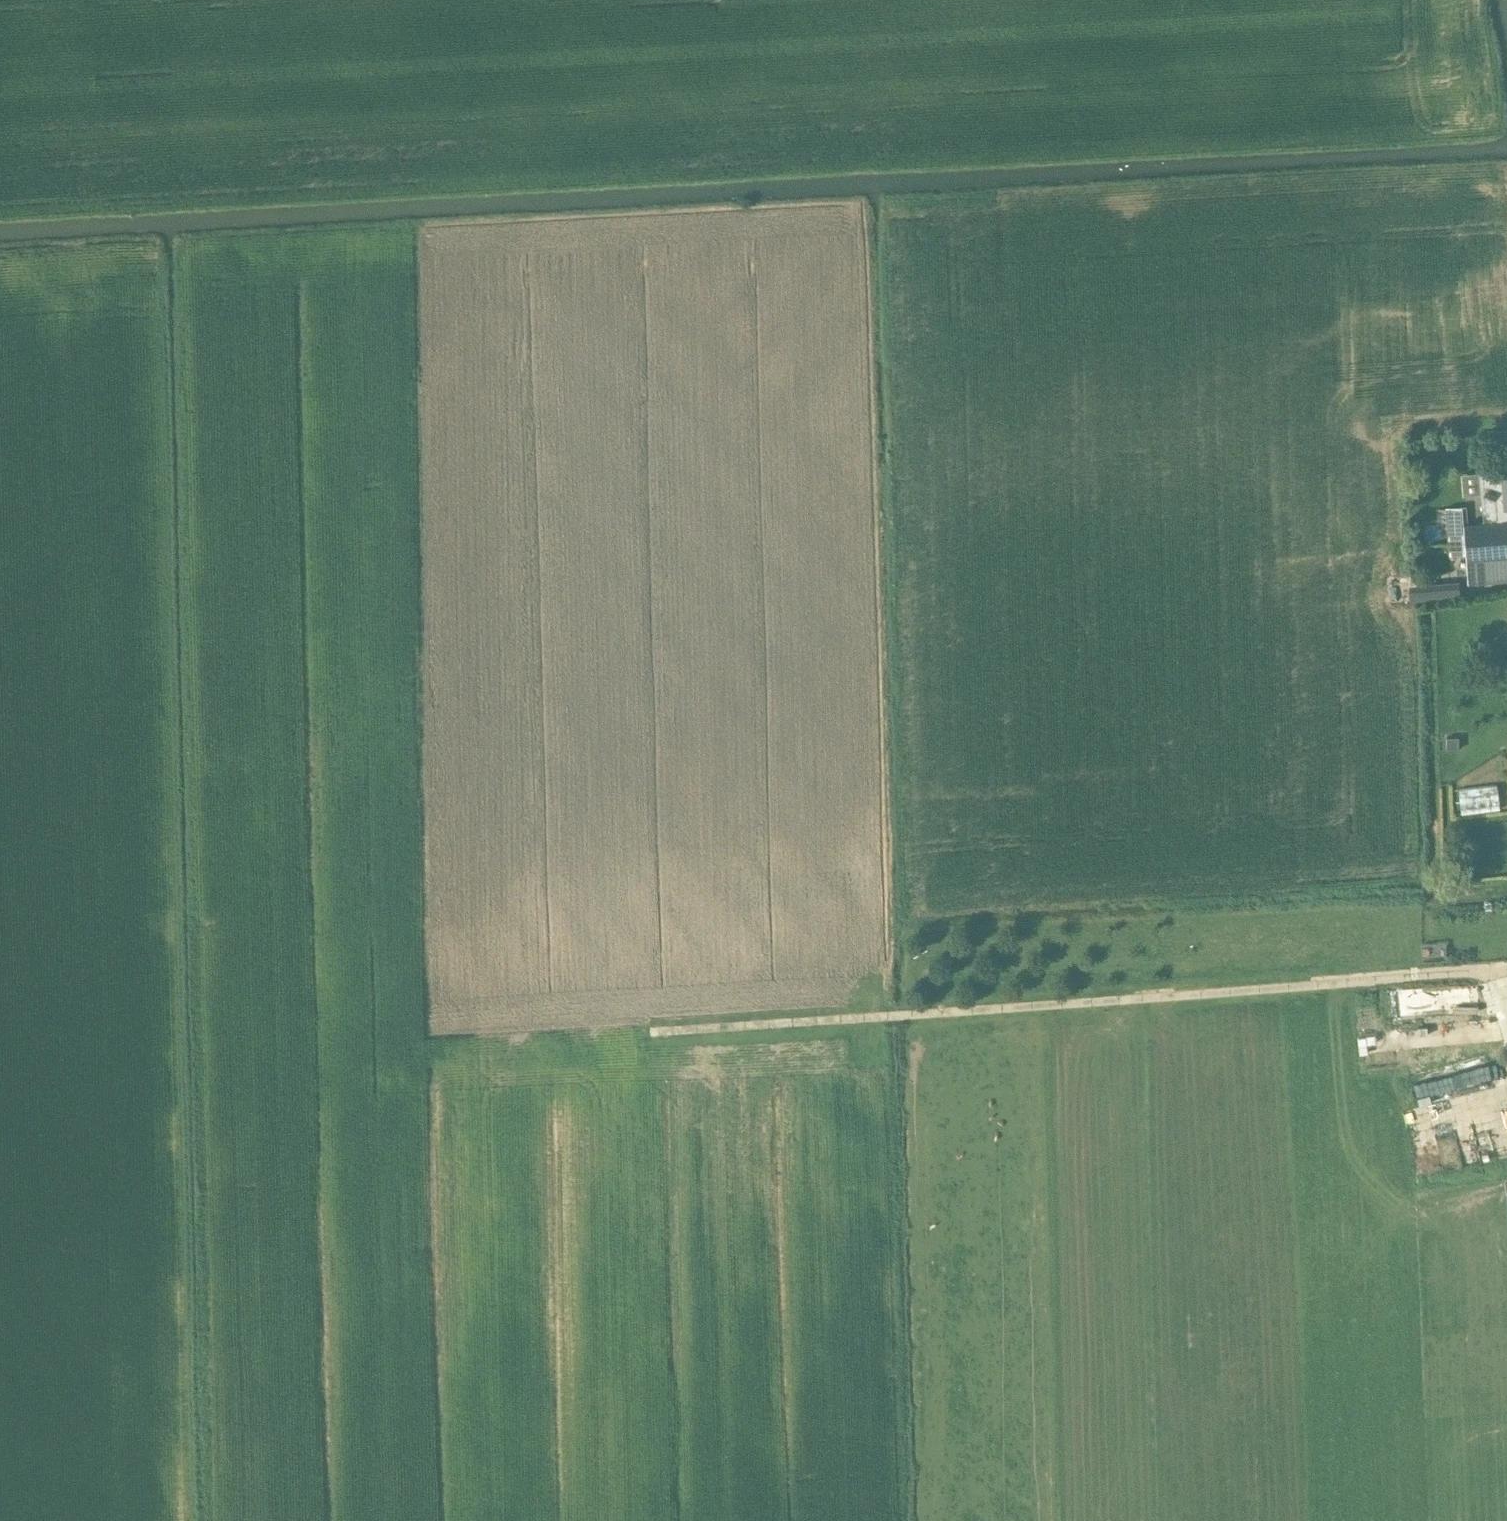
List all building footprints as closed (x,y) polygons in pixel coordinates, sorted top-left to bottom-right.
[(1481,472),(1484,499),(1485,513),(1485,521),(1506,520),(1506,476),(1504,477),(1503,471),(1481,472)] [(1447,508),(1451,558),(1467,557),(1468,583),(1506,580),(1506,520),(1485,521),(1464,523),(1463,507),(1447,508)] [(1411,592),(1411,601),(1460,597),(1460,588),(1411,592)] [(1498,786),(1458,787),(1459,810),(1499,809),(1498,786)] [(1475,1071),(1433,1075),(1435,1089),(1476,1085),(1475,1071)]
